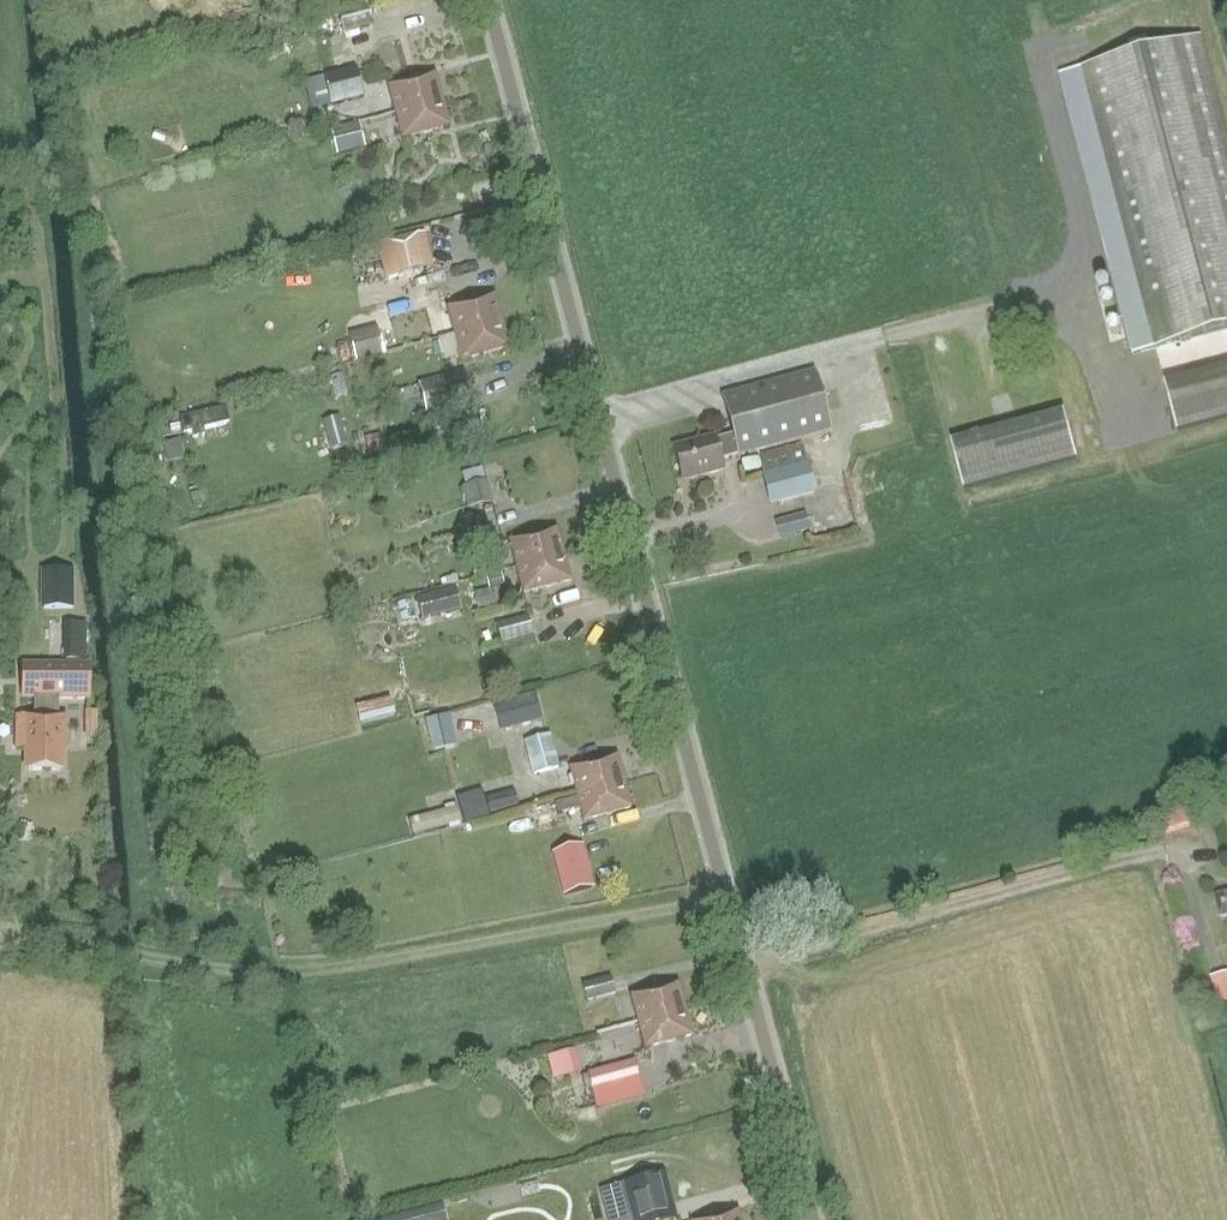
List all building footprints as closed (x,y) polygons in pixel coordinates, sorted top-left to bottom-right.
[(372,24),(367,4),(339,11),(339,12),(333,13),(335,21),(341,19),(344,31),(372,24)] [(1201,38),(1083,69),(1156,348),(1226,329),(1226,139),(1201,38)] [(363,73),(341,78),(325,82),(331,110),(348,106),(348,108),(370,102),(363,73)] [(442,101),(435,75),(388,87),(394,113),(442,101)] [(448,126),(442,101),(394,113),(401,139),(448,126)] [(365,148),(359,122),(331,129),(338,155),(365,148)] [(378,244),(385,277),(432,268),(426,235),(378,244)] [(500,322),(494,296),(446,309),(453,335),(500,322)] [(507,348),(500,322),(453,335),(460,361),(507,348)] [(378,330),(350,337),(355,359),(383,353),(378,330)] [(455,406),(474,400),(466,371),(419,383),(432,431),(459,424),(455,406)] [(739,457),(831,431),(815,371),(722,396),(733,435),(716,439),(715,436),(674,447),(681,476),(689,474),(690,480),(724,471),(721,460),(739,455),(739,457)] [(1178,431),(1226,418),(1226,380),(1169,396),(1178,431)] [(348,445),(340,418),(323,423),(331,450),(348,445)] [(1076,459),(1067,424),(955,455),(965,489),(1076,459)] [(375,447),(388,443),(382,425),(369,429),(375,447)] [(182,438),(162,442),(166,460),(185,456),(182,438)] [(817,492),(809,462),(807,462),(803,444),(759,455),(764,473),(763,474),(771,504),(817,492)] [(464,487),(470,509),(491,503),(486,481),(464,487)] [(189,490),(193,506),(201,504),(197,487),(189,490)] [(811,530),(806,513),(776,521),(781,539),(811,530)] [(562,555),(556,529),(508,541),(515,567),(562,555)] [(569,581),(562,555),(515,567),(522,593),(569,581)] [(489,588),(504,585),(501,573),(487,577),(489,588)] [(424,618),(461,609),(455,588),(418,597),(424,618)] [(475,592),(479,609),(497,605),(493,588),(475,592)] [(82,623),(82,599),(59,599),(59,622),(62,622),(62,661),(87,661),(87,623),(82,623)] [(535,634),(530,615),(496,624),(501,643),(535,634)] [(89,698),(89,666),(24,666),(24,697),(34,697),(34,718),(27,718),(27,746),(26,746),(26,748),(28,748),(28,770),(61,770),(61,748),(64,748),(64,718),(59,718),(59,697),(89,698)] [(495,702),(501,726),(543,716),(536,691),(495,702)] [(391,695),(356,706),(361,723),(396,712),(391,695)] [(85,727),(98,727),(98,711),(85,711),(85,727)] [(433,751),(454,746),(447,715),(426,719),(433,751)] [(561,766),(552,733),(525,740),(534,773),(561,766)] [(623,782),(616,756),(569,769),(576,795),(623,782)] [(630,808),(623,782),(576,795),(583,821),(630,808)] [(1210,793),(1217,811),(1226,808),(1226,786),(1210,793)] [(490,800),(496,815),(520,808),(515,793),(490,800)] [(484,797),(461,804),(468,831),(494,825),(484,797)] [(568,821),(563,801),(533,809),(534,814),(526,816),(529,828),(538,826),(539,829),(568,821)] [(1190,806),(1169,812),(1172,826),(1194,820),(1190,806)] [(461,822),(458,808),(409,821),(413,835),(461,822)] [(564,894),(592,887),(581,846),(553,853),(564,894)] [(284,861),(273,853),(263,866),(273,875),(284,861)] [(1213,900),(1218,920),(1226,918),(1226,897),(1213,900)] [(616,994),(611,976),(583,984),(587,1001),(616,994)] [(1211,981),(1219,1007),(1226,1005),(1226,977),(1211,981)] [(683,1010),(676,984),(629,997),(636,1023),(683,1010)] [(690,1036),(683,1010),(636,1023),(643,1048),(690,1036)] [(554,1079),(583,1070),(575,1047),(547,1056),(554,1079)] [(644,1098),(635,1062),(588,1074),(597,1110),(644,1098)] [(665,1176),(601,1192),(609,1219),(626,1219),(632,1219),(674,1219),(676,1219),(665,1176)] [(444,1201),(371,1219),(447,1219),(448,1219),(444,1201)] [(737,1211),(703,1219),(739,1219),(737,1211)]
